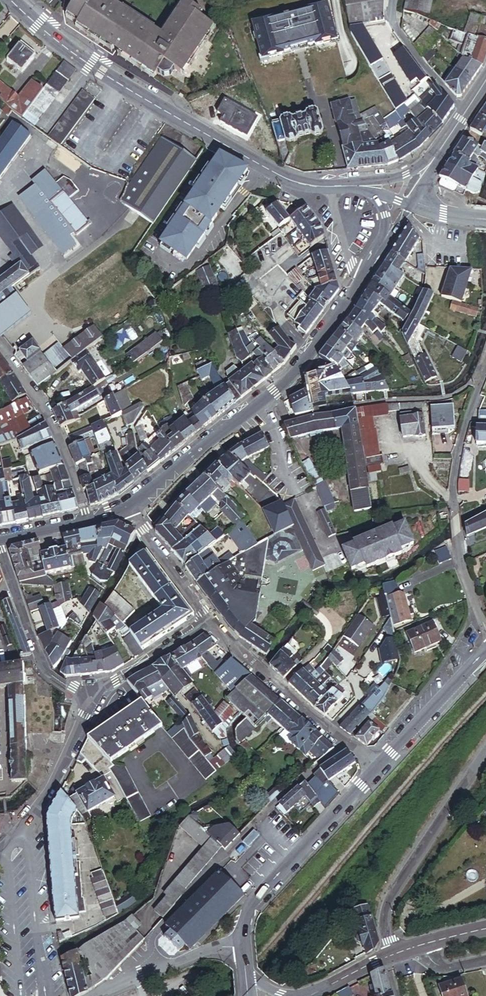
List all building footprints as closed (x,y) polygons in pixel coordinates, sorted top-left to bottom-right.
[(107,0),(70,0),(64,11),(76,18),(74,22),(111,45),(113,45),(116,44),(117,49),(154,73),(156,70),(161,74),(168,73),(172,67),(178,71),(209,22),(195,13),(199,8),(186,0),(175,0),(162,21),(166,23),(161,30),(159,33),(150,27),(118,7),(109,1),(107,0)] [(387,6),(389,0),(348,0),(351,30),(358,28),(384,22),(387,6)] [(406,10),(431,15),(434,0),(408,0),(406,10)] [(120,3),(118,7),(150,27),(152,23),(120,3)] [(331,13),(329,3),(309,8),(309,9),(273,18),(273,17),(252,22),(255,31),(256,38),(260,53),(265,52),(266,55),(281,52),(281,50),(317,41),(317,43),(332,40),(331,37),(337,35),(333,20),(331,13)] [(76,18),(64,11),(62,14),(74,22),(76,18)] [(443,82),(457,97),(462,97),(482,67),(485,56),(485,26),(481,24),(476,39),(475,38),(481,18),(471,15),(465,34),(455,31),(451,41),(461,45),(466,46),(462,56),(459,54),(457,57),(459,58),(443,82)] [(21,26),(16,21),(7,32),(11,37),(21,26)] [(166,23),(162,21),(158,28),(161,30),(166,23)] [(433,21),(431,26),(441,31),(443,26),(433,21)] [(111,45),(74,22),(72,24),(109,48),(111,45)] [(213,24),(209,22),(178,71),(181,73),(213,24)] [(359,35),(358,28),(351,30),(353,37),(359,35)] [(429,62),(437,54),(430,50),(441,38),(433,30),(421,43),(415,48),(422,58),(423,56),(429,62)] [(341,41),(340,34),(337,35),(331,37),(332,40),(333,43),(341,41)] [(4,40),(0,44),(0,48),(3,51),(8,44),(4,40)] [(23,43),(9,61),(23,72),(35,58),(33,56),(35,53),(23,43)] [(154,73),(117,49),(115,53),(152,76),(154,73)] [(267,59),(266,55),(265,52),(260,53),(257,54),(258,61),(267,59)] [(428,77),(416,60),(408,66),(419,81),(429,82),(431,85),(434,83),(431,79),(428,77)] [(43,91),(23,118),(35,126),(77,70),(65,61),(43,91)] [(49,137),(58,144),(61,146),(103,88),(91,80),(49,137)] [(23,118),(43,91),(33,82),(20,98),(0,82),(0,99),(8,106),(14,110),(23,118)] [(454,107),(437,86),(432,92),(435,94),(425,107),(420,101),(427,94),(418,85),(411,92),(418,100),(397,112),(405,123),(414,118),(410,113),(418,108),(421,112),(419,114),(423,118),(419,121),(424,128),(423,129),(429,138),(442,124),(454,107)] [(209,94),(184,105),(199,114),(210,109),(218,113),(225,117),(222,123),(248,136),(250,132),(255,135),(260,140),(265,154),(282,164),(266,121),(249,113),(229,102),(217,96),(209,94)] [(362,121),(356,102),(351,104),(350,100),(331,105),(337,124),(340,123),(347,147),(361,145),(359,133),(368,131),(364,121),(362,121)] [(397,112),(391,103),(378,110),(380,113),(384,120),(397,112)] [(14,110),(8,106),(5,110),(10,115),(14,110)] [(280,123),(272,125),(278,145),(286,143),(289,144),(297,142),(298,139),(311,135),(314,137),(321,136),(324,131),(320,113),(315,111),(307,113),(306,116),(293,120),(289,118),(282,120),(280,123)] [(405,123),(397,112),(384,120),(389,130),(398,124),(402,129),(407,126),(405,123)] [(403,156),(395,141),(394,140),(389,130),(384,120),(380,113),(374,116),(389,142),(379,147),(388,165),(403,156)] [(480,115),(471,130),(481,135),(485,130),(485,131),(485,119),(480,115)] [(389,142),(374,116),(364,121),(368,131),(359,133),(361,145),(347,147),(343,148),(348,168),(388,165),(379,147),(389,142)] [(0,137),(0,164),(28,130),(13,120),(0,137)] [(420,147),(429,138),(423,129),(421,127),(416,120),(407,126),(413,135),(420,147)] [(420,147),(413,135),(411,135),(409,131),(408,132),(402,135),(394,140),(395,141),(403,156),(420,147)] [(156,225),(195,158),(159,137),(120,204),(156,225)] [(469,164),(475,167),(478,160),(475,158),(476,156),(478,157),(482,151),(480,150),(481,148),(464,139),(454,154),(470,162),(469,164)] [(470,162),(454,154),(439,178),(442,179),(439,183),(441,187),(452,192),(455,191),(457,186),(472,193),(480,192),(483,181),(484,177),(485,171),(475,167),(469,164),(470,162)] [(204,234),(210,225),(215,217),(214,216),(219,209),(220,209),(227,200),(236,187),(241,180),(246,172),(221,155),(212,167),(205,178),(203,180),(197,190),(185,207),(178,216),(176,220),(168,230),(159,244),(161,245),(170,251),(174,254),(184,261),(185,261),(194,248),(201,237),(204,234)] [(205,178),(212,167),(209,165),(202,176),(205,178)] [(93,217),(98,213),(71,180),(65,176),(57,182),(46,168),(34,178),(36,182),(22,193),(66,248),(80,238),(72,229),(69,226),(74,222),(76,225),(81,232),(95,220),(93,217)] [(197,190),(203,180),(200,178),(194,187),(197,190)] [(230,202),(227,200),(220,209),(224,211),(230,202)] [(278,204),(267,213),(280,229),(290,221),(278,204)] [(178,216),(185,207),(181,205),(175,214),(178,216)] [(13,207),(0,217),(0,237),(8,247),(19,239),(32,256),(43,248),(13,207)] [(306,208),(290,221),(297,229),(313,216),(306,208)] [(313,216),(297,229),(304,238),(320,225),(313,216)] [(168,230),(176,220),(172,218),(165,228),(168,230)] [(207,236),(213,227),(210,225),(204,234),(207,236)] [(320,225),(304,238),(311,247),(324,237),(322,228),(320,225)] [(406,261),(421,237),(409,225),(392,252),(406,261)] [(197,250),(204,240),(201,237),(194,248),(197,250)] [(68,250),(81,240),(80,238),(66,248),(68,250)] [(19,239),(8,247),(13,255),(15,253),(23,264),(24,262),(29,269),(27,270),(30,274),(40,267),(32,256),(19,239)] [(170,251),(161,245),(159,248),(168,255),(170,251)] [(313,256),(322,288),(339,287),(327,245),(313,256)] [(399,272),(406,261),(392,252),(385,262),(399,272)] [(426,265),(425,252),(422,252),(418,258),(419,266),(417,268),(426,274),(426,265)] [(12,288),(30,274),(27,270),(29,269),(24,262),(23,264),(15,253),(13,255),(12,256),(19,265),(0,278),(0,297),(12,288)] [(184,261),(174,254),(172,257),(181,264),(184,261)] [(396,287),(404,275),(399,272),(385,262),(378,274),(396,287)] [(304,273),(309,269),(304,263),(299,267),(304,273)] [(207,265),(196,270),(204,293),(216,288),(207,265)] [(461,303),(471,269),(449,267),(440,296),(453,300),(461,303)] [(296,269),(289,274),(296,281),(303,276),(296,269)] [(396,287),(378,274),(371,283),(390,297),(396,287)] [(390,297),(371,283),(360,300),(376,312),(381,305),(386,308),(399,319),(397,323),(401,326),(410,312),(390,297)] [(331,301),(339,289),(339,287),(322,288),(316,290),(331,301)] [(12,288),(0,297),(0,331),(9,324),(11,328),(30,313),(12,288)] [(323,311),(331,301),(316,290),(315,289),(312,292),(312,291),(311,292),(314,294),(309,300),(313,304),(323,311)] [(421,325),(435,295),(423,291),(410,320),(421,325)] [(158,303),(154,299),(148,304),(152,309),(158,303)] [(377,318),(380,316),(376,312),(360,300),(356,307),(371,319),(378,328),(382,333),(387,328),(377,318)] [(477,317),(480,308),(461,303),(453,300),(451,309),(477,317)] [(323,311),(313,304),(309,308),(303,303),(297,309),(304,314),(315,321),(323,311)] [(380,316),(386,308),(381,305),(376,312),(380,316)] [(378,328),(371,319),(356,307),(348,318),(362,330),(367,324),(374,332),(378,328)] [(297,321),(304,314),(297,309),(291,316),(297,321)] [(305,334),(315,321),(304,314),(297,321),(296,323),(305,334)] [(356,342),(363,332),(362,330),(348,318),(339,329),(356,342)] [(417,331),(421,325),(410,320),(403,333),(427,381),(435,377),(417,339),(420,334),(417,331)] [(11,328),(9,324),(0,331),(0,336),(11,328)] [(59,343),(43,355),(57,373),(71,362),(94,346),(104,338),(95,327),(64,350),(59,343)] [(296,348),(278,327),(270,334),(281,346),(290,357),(296,348)] [(356,342),(339,329),(334,337),(347,347),(352,351),(358,343),(356,342)] [(230,382),(241,398),(265,380),(245,352),(251,346),(245,332),(238,335),(237,330),(229,334),(237,357),(242,363),(244,371),(242,373),(231,382),(230,382)] [(133,363),(162,342),(156,333),(127,354),(133,363)] [(347,347),(334,337),(328,345),(340,354),(344,358),(345,359),(352,351),(347,347)] [(258,351),(274,372),(284,364),(290,357),(281,346),(275,351),(260,339),(255,342),(261,350),(258,351)] [(33,341),(19,350),(28,363),(42,353),(33,341)] [(258,351),(253,345),(251,346),(245,352),(265,380),(274,372),(258,351)] [(340,364),(344,358),(340,354),(328,345),(320,356),(335,366),(339,371),(342,368),(340,364)] [(94,346),(71,362),(79,374),(82,372),(94,388),(107,380),(96,364),(92,359),(96,349),(94,346)] [(468,350),(459,346),(454,356),(462,360),(468,350)] [(19,350),(13,354),(23,367),(28,363),(19,350)] [(364,350),(360,353),(365,359),(369,355),(364,350)] [(410,352),(402,356),(410,366),(415,363),(410,352)] [(43,355),(42,353),(28,363),(23,367),(39,387),(57,373),(43,355)] [(12,401),(26,394),(12,374),(0,358),(0,382),(12,401)] [(102,359),(96,364),(107,380),(113,375),(102,359)] [(198,365),(201,369),(212,365),(209,360),(198,365)] [(377,368),(374,362),(366,367),(369,372),(377,368)] [(199,370),(190,375),(182,379),(181,378),(176,382),(178,386),(183,405),(185,405),(192,400),(195,398),(192,390),(196,388),(194,384),(210,377),(218,392),(215,394),(213,391),(211,392),(213,395),(212,397),(209,394),(203,399),(205,402),(218,417),(236,403),(225,386),(212,365),(201,369),(199,370)] [(229,379),(231,382),(242,373),(240,371),(234,366),(227,372),(229,379)] [(352,394),(344,379),(339,371),(335,366),(330,371),(307,375),(309,388),(312,412),(317,411),(316,406),(324,405),(324,400),(323,395),(330,395),(352,394)] [(369,372),(366,367),(358,371),(362,376),(369,372)] [(390,390),(383,376),(381,376),(377,368),(369,372),(362,376),(368,392),(390,390)] [(368,392),(362,376),(358,371),(357,370),(344,379),(352,394),(368,392)] [(423,379),(419,372),(411,376),(414,383),(423,379)] [(116,380),(113,375),(107,380),(94,388),(72,401),(80,417),(85,415),(81,408),(100,396),(101,397),(106,393),(103,388),(116,380)] [(241,398),(230,382),(225,386),(236,403),(241,398)] [(136,406),(128,387),(114,395),(122,413),(136,406)] [(312,412),(309,388),(292,398),(297,416),(306,414),(312,412)] [(122,413),(114,395),(105,400),(112,418),(103,422),(111,436),(114,434),(113,431),(123,426),(126,424),(133,421),(144,405),(144,402),(136,406),(122,413)] [(0,411),(0,426),(37,410),(28,398),(0,411)] [(80,417),(72,401),(53,411),(61,427),(80,417)] [(218,417),(205,402),(199,407),(211,423),(218,417)] [(428,437),(426,402),(420,402),(421,409),(421,411),(404,413),(406,437),(418,436),(418,438),(428,437)] [(155,403),(147,406),(162,430),(175,451),(197,434),(185,417),(178,423),(177,421),(174,423),(175,425),(174,427),(171,430),(155,403)] [(393,410),(391,403),(358,409),(361,430),(379,427),(378,416),(393,413),(393,410)] [(454,405),(431,407),(432,429),(455,427),(454,405)] [(211,423),(199,407),(192,413),(204,429),(211,423)] [(313,434),(343,430),(356,512),(373,510),(372,505),(369,484),(368,476),(361,430),(358,409),(309,418),(285,424),(291,439),(313,434)] [(28,423),(40,416),(37,410),(0,426),(0,448),(17,439),(31,431),(28,423)] [(204,429),(192,413),(188,416),(186,412),(183,414),(185,417),(197,434),(204,429)] [(478,412),(478,428),(477,428),(476,445),(485,445),(485,412),(478,412)] [(46,424),(40,416),(28,423),(31,431),(35,429),(46,424)] [(140,419),(134,426),(139,435),(143,443),(146,441),(161,462),(175,451),(162,430),(149,439),(140,419)] [(52,439),(47,426),(46,424),(35,429),(41,444),(52,439)] [(88,465),(91,473),(104,467),(98,454),(102,452),(100,447),(89,452),(84,440),(95,436),(92,427),(68,436),(72,446),(69,447),(77,465),(79,464),(81,468),(88,465)] [(379,427),(361,430),(368,476),(378,474),(383,474),(382,465),(387,464),(386,454),(384,454),(379,427)] [(41,444),(35,429),(31,431),(17,439),(23,451),(41,444)] [(133,434),(130,433),(127,434),(128,437),(130,444),(130,446),(122,451),(127,465),(134,483),(148,472),(142,457),(140,458),(133,434)] [(268,448),(263,433),(257,436),(248,441),(240,446),(230,454),(244,468),(255,477),(257,476),(264,482),(268,478),(253,464),(246,461),(245,460),(246,458),(253,455),(255,458),(260,456),(258,452),(268,448)] [(161,462),(146,441),(143,443),(140,447),(142,457),(148,472),(161,462)] [(64,466),(55,445),(31,454),(37,475),(51,471),(64,466)] [(134,483),(127,465),(123,467),(118,453),(109,457),(113,477),(119,495),(134,483)] [(230,454),(217,464),(233,479),(239,473),(244,468),(230,454)] [(317,487),(324,482),(310,460),(303,464),(317,487)] [(217,464),(206,476),(225,494),(231,487),(229,483),(233,479),(217,464)] [(91,473),(88,465),(81,468),(84,479),(81,480),(84,490),(87,489),(92,506),(100,503),(95,485),(91,473)] [(52,475),(66,470),(65,466),(64,466),(51,471),(52,475)] [(410,468),(400,471),(401,476),(412,474),(410,468)] [(12,475),(11,470),(4,471),(7,483),(9,483),(14,481),(12,475)] [(54,482),(69,478),(66,470),(52,475),(54,482)] [(4,471),(0,472),(0,517),(2,525),(15,523),(12,504),(12,500),(5,502),(4,491),(10,490),(9,483),(7,483),(4,471)] [(43,517),(60,513),(55,493),(54,489),(49,490),(43,492),(41,484),(47,483),(47,485),(54,483),(55,484),(69,481),(69,479),(69,478),(54,482),(52,475),(51,471),(37,475),(32,477),(33,480),(38,499),(43,517)] [(43,517),(38,499),(34,500),(29,482),(25,478),(24,473),(12,475),(14,481),(20,480),(24,495),(29,521),(43,517)] [(239,473),(233,479),(239,485),(243,481),(239,473)] [(378,474),(368,476),(369,484),(379,482),(378,474)] [(206,476),(187,493),(201,508),(205,512),(212,505),(208,499),(211,496),(216,501),(218,500),(223,505),(223,510),(233,520),(230,523),(222,529),(226,534),(247,518),(237,505),(225,494),(206,476)] [(119,495),(113,477),(95,485),(100,503),(110,499),(119,495)] [(71,490),(69,481),(55,484),(54,489),(55,493),(60,492),(71,490)] [(469,481),(459,481),(459,492),(469,492),(469,481)] [(324,482),(317,487),(327,509),(328,512),(334,509),(337,505),(325,482),(324,482)] [(77,508),(73,493),(71,490),(60,492),(61,496),(64,496),(67,511),(77,509),(77,508)] [(61,496),(60,492),(55,493),(60,513),(67,511),(64,496),(61,496)] [(187,493),(178,503),(190,515),(192,516),(201,508),(187,493)] [(29,521),(24,495),(18,495),(19,503),(15,504),(18,523),(29,521)] [(316,543),(294,499),(282,505),(293,527),(304,549),(316,543)] [(190,515),(178,503),(164,518),(182,541),(191,535),(186,529),(181,523),(190,515)] [(281,503),(265,511),(272,526),(276,535),(293,527),(282,505),(281,503)] [(382,503),(372,505),(373,510),(373,513),(383,511),(382,503)] [(201,508),(192,516),(195,520),(205,512),(201,508)] [(327,509),(319,513),(330,537),(338,534),(328,512),(327,509)] [(233,520),(223,510),(220,512),(230,523),(233,520)] [(463,527),(467,538),(483,533),(484,533),(485,533),(485,517),(463,527)] [(182,541),(164,518),(157,526),(156,528),(156,530),(157,532),(171,550),(182,541)] [(196,521),(186,529),(191,535),(201,526),(196,521)] [(111,538),(119,522),(101,526),(98,541),(81,543),(83,552),(89,552),(90,559),(95,562),(104,546),(103,543),(105,542),(109,537),(111,538)] [(128,547),(136,531),(119,522),(111,538),(128,547)] [(403,554),(402,551),(416,545),(407,523),(395,529),(394,527),(355,543),(356,545),(345,550),(354,571),(367,565),(369,569),(403,554)] [(98,541),(101,526),(78,531),(81,543),(98,541)] [(184,567),(216,542),(209,535),(201,526),(191,535),(182,541),(171,550),(184,567)] [(272,526),(252,536),(258,544),(271,537),(276,535),(272,526)] [(209,535),(216,542),(226,534),(222,529),(220,527),(209,535)] [(271,537),(267,559),(278,562),(304,549),(293,527),(276,535),(271,537)] [(81,543),(78,531),(63,535),(66,548),(68,556),(71,555),(82,553),(83,553),(83,552),(81,543)] [(46,573),(41,553),(38,540),(12,546),(9,550),(20,582),(30,579),(30,582),(39,580),(38,577),(46,575),(46,573)] [(103,554),(107,556),(112,545),(109,543),(103,554)] [(327,566),(316,543),(304,549),(315,572),(327,566)] [(74,567),(71,555),(68,556),(66,548),(41,553),(46,573),(74,567)] [(451,559),(447,548),(437,552),(441,563),(451,559)] [(107,584),(125,552),(119,549),(108,568),(102,565),(107,556),(103,554),(93,574),(99,579),(107,584)] [(130,635),(141,651),(193,616),(147,551),(131,563),(130,564),(163,610),(129,634),(130,635)] [(87,576),(82,553),(71,555),(74,567),(87,576)] [(386,599),(401,595),(398,581),(383,584),(385,597),(386,599)] [(69,582),(54,587),(57,604),(55,604),(56,609),(72,600),(69,582)] [(102,594),(91,588),(81,603),(90,612),(100,598),(102,594)] [(220,616),(233,606),(222,590),(208,600),(220,616)] [(136,611),(115,591),(106,605),(123,624),(136,611)] [(359,612),(367,600),(357,593),(330,632),(337,637),(334,640),(338,643),(345,633),(359,612)] [(40,595),(25,600),(29,612),(39,609),(44,608),(40,595)] [(407,610),(403,595),(401,595),(386,599),(390,615),(390,617),(392,625),(409,620),(408,615),(407,610)] [(385,597),(376,599),(381,618),(390,615),(386,599),(385,597)] [(29,654),(15,616),(10,600),(2,603),(8,618),(14,639),(22,655),(29,654)] [(123,624),(106,605),(100,619),(107,633),(113,629),(118,626),(123,624)] [(39,609),(47,634),(58,630),(52,613),(50,606),(44,608),(39,609)] [(63,609),(52,613),(58,630),(58,628),(66,617),(63,609)] [(74,612),(67,618),(82,625),(84,621),(74,612)] [(374,622),(359,612),(345,633),(359,644),(374,622)] [(392,625),(390,617),(381,631),(386,633),(387,640),(384,642),(378,650),(382,664),(401,659),(392,625)] [(432,622),(406,633),(414,652),(440,641),(432,622)] [(119,629),(126,638),(130,635),(129,634),(123,624),(118,626),(113,629),(115,632),(119,629)] [(249,643),(259,631),(251,626),(239,637),(249,643)] [(45,652),(61,633),(58,630),(47,634),(38,638),(45,652)] [(258,649),(267,637),(259,631),(249,643),(258,649)] [(70,642),(61,633),(45,652),(52,669),(60,661),(62,658),(63,655),(65,650),(70,642)] [(86,633),(83,637),(88,659),(90,675),(104,674),(102,649),(94,650),(92,644),(91,641),(86,633)] [(141,651),(130,635),(126,638),(124,641),(134,657),(142,653),(141,651)] [(217,663),(208,652),(216,646),(203,635),(191,644),(192,645),(207,664),(214,672),(225,663),(222,660),(217,663)] [(88,659),(83,637),(72,654),(76,676),(90,675),(88,659)] [(267,637),(258,649),(267,655),(277,643),(267,637)] [(283,679),(295,666),(288,659),(296,650),(287,641),(270,665),(283,679)] [(207,664),(192,645),(171,657),(189,680),(193,677),(186,668),(194,664),(198,670),(207,664)] [(123,665),(114,648),(102,649),(104,674),(110,673),(123,665)] [(345,659),(334,649),(329,657),(334,663),(338,667),(345,659)] [(68,653),(65,650),(63,655),(62,658),(60,661),(62,662),(68,653)] [(76,676),(72,654),(69,659),(67,663),(63,662),(60,673),(63,676),(66,677),(76,676)] [(189,680),(171,657),(152,667),(162,680),(168,686),(176,697),(178,696),(193,685),(189,680)] [(329,657),(320,667),(323,669),(325,671),(334,663),(329,657)] [(320,667),(314,659),(309,663),(315,669),(316,670),(320,667)] [(229,691),(249,674),(233,661),(227,665),(225,663),(214,672),(229,691)] [(309,675),(315,669),(309,663),(308,662),(302,668),(309,675)] [(33,677),(31,663),(21,665),(22,678),(33,677)] [(8,687),(8,692),(12,781),(26,780),(22,678),(21,665),(0,667),(0,688),(8,687)] [(162,680),(152,667),(136,676),(146,689),(149,686),(162,680)] [(313,679),(323,669),(320,667),(316,670),(315,669),(309,675),(313,679)] [(302,668),(288,683),(295,690),(309,675),(302,668)] [(320,685),(329,676),(325,671),(323,669),(313,679),(320,685)] [(313,679),(309,675),(295,690),(299,694),(313,679)] [(146,689),(136,676),(126,681),(136,694),(146,689)] [(268,716),(281,702),(250,676),(226,698),(245,720),(254,729),(254,730),(264,720),(268,716)] [(336,685),(337,685),(329,676),(320,685),(329,694),(336,685)] [(320,685),(313,679),(299,694),(306,700),(320,685)] [(162,680),(149,686),(157,694),(159,693),(168,686),(162,680)] [(379,688),(373,682),(364,691),(367,696),(339,726),(351,735),(372,712),(389,687),(384,682),(379,688)] [(329,694),(320,685),(306,700),(315,708),(329,694)] [(329,694),(315,708),(325,716),(343,696),(338,692),(340,689),(336,685),(329,694)] [(149,686),(146,689),(152,696),(153,697),(157,694),(149,686)] [(188,701),(199,692),(195,688),(185,697),(188,701)] [(146,689),(136,694),(140,699),(143,703),(152,696),(146,689)] [(198,714),(209,705),(199,692),(188,701),(198,714)] [(183,703),(178,696),(176,697),(175,698),(180,705),(183,703)] [(87,738),(109,762),(161,725),(143,703),(140,699),(88,736),(87,738)] [(281,702),(268,716),(271,719),(281,728),(294,714),(281,702)] [(227,704),(215,713),(216,714),(225,726),(231,721),(229,718),(235,714),(227,704)] [(215,713),(209,705),(198,714),(206,723),(216,714),(215,713)] [(186,712),(179,717),(184,723),(191,718),(188,714),(186,712)] [(386,727),(375,718),(377,717),(372,712),(351,735),(367,746),(380,731),(382,732),(386,727)] [(225,726),(216,714),(206,723),(212,732),(214,731),(217,735),(227,728),(225,726)] [(299,751),(316,733),(294,714),(281,728),(285,731),(281,735),(281,737),(282,739),(286,743),(290,742),(299,751)] [(199,734),(191,718),(184,723),(183,724),(185,728),(190,738),(197,735),(199,734)] [(243,740),(254,729),(245,720),(240,725),(236,730),(235,732),(235,735),(235,737),(236,739),(239,744),(243,740)] [(185,728),(171,738),(200,781),(213,773),(206,763),(190,738),(185,728)] [(226,736),(226,733),(226,731),(227,728),(217,735),(220,737),(226,737),(226,736)] [(316,733),(299,751),(306,756),(310,752),(319,760),(334,748),(316,733)] [(208,755),(210,754),(197,735),(190,738),(206,763),(211,760),(208,755)] [(97,770),(109,762),(87,738),(81,750),(87,757),(97,770)] [(243,740),(239,744),(249,758),(254,754),(243,740)] [(239,759),(233,749),(229,750),(225,752),(231,763),(239,759)] [(87,757),(81,750),(76,759),(81,761),(87,757)] [(340,773),(355,762),(347,750),(331,761),(340,773)] [(231,763),(225,752),(218,756),(225,766),(231,763)] [(213,773),(225,766),(218,756),(211,760),(206,763),(213,773)] [(340,773),(331,761),(316,771),(305,782),(310,789),(311,788),(314,791),(319,788),(322,792),(333,783),(331,779),(340,773)] [(121,792),(108,768),(111,766),(111,764),(109,762),(97,770),(102,778),(114,797),(121,792)] [(121,792),(114,797),(117,804),(125,799),(137,823),(149,816),(123,767),(115,765),(111,764),(111,766),(108,768),(121,792)] [(52,906),(54,920),(79,916),(79,912),(84,911),(83,896),(81,897),(80,859),(76,860),(76,854),(80,854),(79,838),(76,838),(76,830),(71,831),(71,823),(85,822),(88,821),(91,818),(88,812),(114,797),(102,778),(67,799),(61,792),(53,801),(45,811),(48,868),(49,882),(52,906)] [(306,797),(312,791),(310,789),(305,782),(279,804),(286,813),(306,797)] [(270,803),(280,793),(275,788),(265,798),(270,803)] [(315,795),(312,791),(306,797),(314,807),(321,802),(319,800),(315,795)] [(201,809),(190,816),(203,828),(218,827),(201,809)] [(153,910),(162,918),(239,835),(231,827),(216,842),(203,828),(190,816),(181,826),(205,848),(190,863),(190,865),(165,893),(166,896),(153,910)] [(248,847),(260,835),(254,829),(242,841),(248,847)] [(90,878),(105,920),(117,913),(136,900),(134,893),(114,906),(101,868),(90,872),(92,877),(90,878)] [(189,950),(242,896),(219,872),(165,927),(171,932),(165,938),(173,945),(179,951),(185,945),(189,950)] [(357,932),(358,936),(361,943),(362,947),(364,946),(366,954),(374,950),(377,942),(366,907),(353,911),(359,931),(357,932)] [(120,964),(144,939),(135,930),(140,925),(132,916),(125,922),(101,936),(107,948),(120,964)] [(59,943),(73,937),(70,931),(64,934),(62,931),(57,932),(59,943)] [(120,964),(107,948),(101,936),(82,946),(83,947),(86,953),(80,957),(92,975),(90,976),(93,989),(102,983),(120,964)] [(63,968),(79,964),(78,958),(80,957),(86,953),(83,947),(72,954),(61,958),(63,968)] [(65,977),(82,972),(83,980),(90,976),(92,975),(80,957),(78,958),(79,964),(63,968),(65,977)] [(413,976),(415,961),(404,964),(408,978),(413,976)] [(408,978),(404,964),(395,967),(399,981),(408,978)] [(371,975),(377,995),(392,995),(385,969),(371,975)] [(93,989),(90,976),(83,980),(82,972),(65,977),(70,995),(79,995),(84,994),(93,989)] [(461,979),(440,987),(443,995),(467,995),(461,979)] [(335,993),(336,995),(353,995),(349,987),(335,993)]
